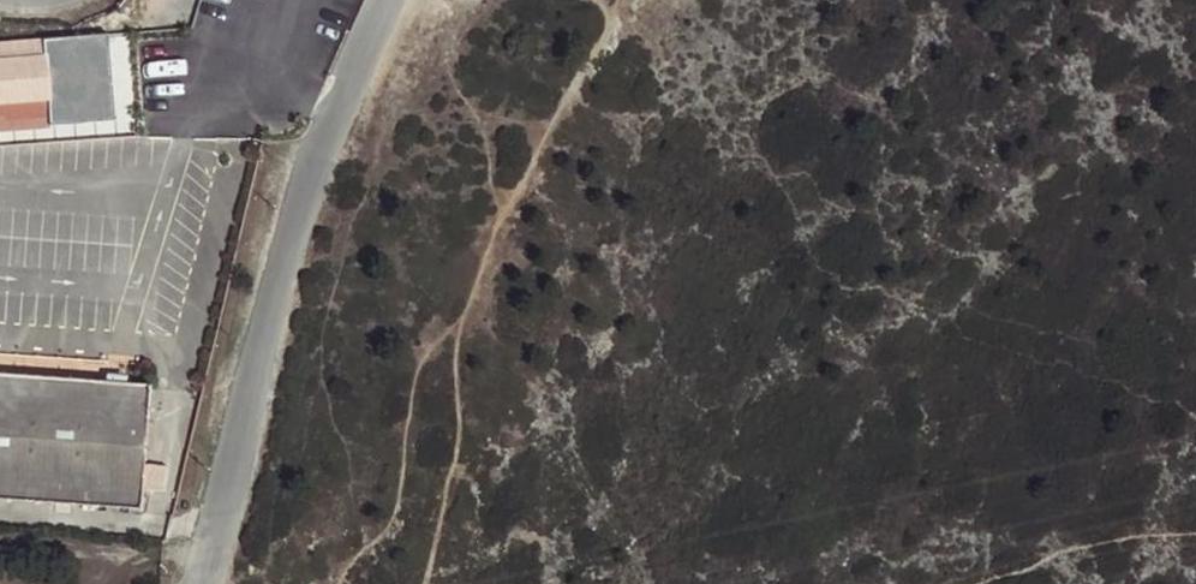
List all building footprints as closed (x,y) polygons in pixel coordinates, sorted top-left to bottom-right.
[(0,43),(0,130),(87,124),(83,74),(87,74),(105,73),(104,52),(82,54),(81,37),(0,43)] [(106,86),(105,73),(87,74),(88,88),(106,86)] [(142,510),(151,386),(0,374),(0,499),(142,510)]
